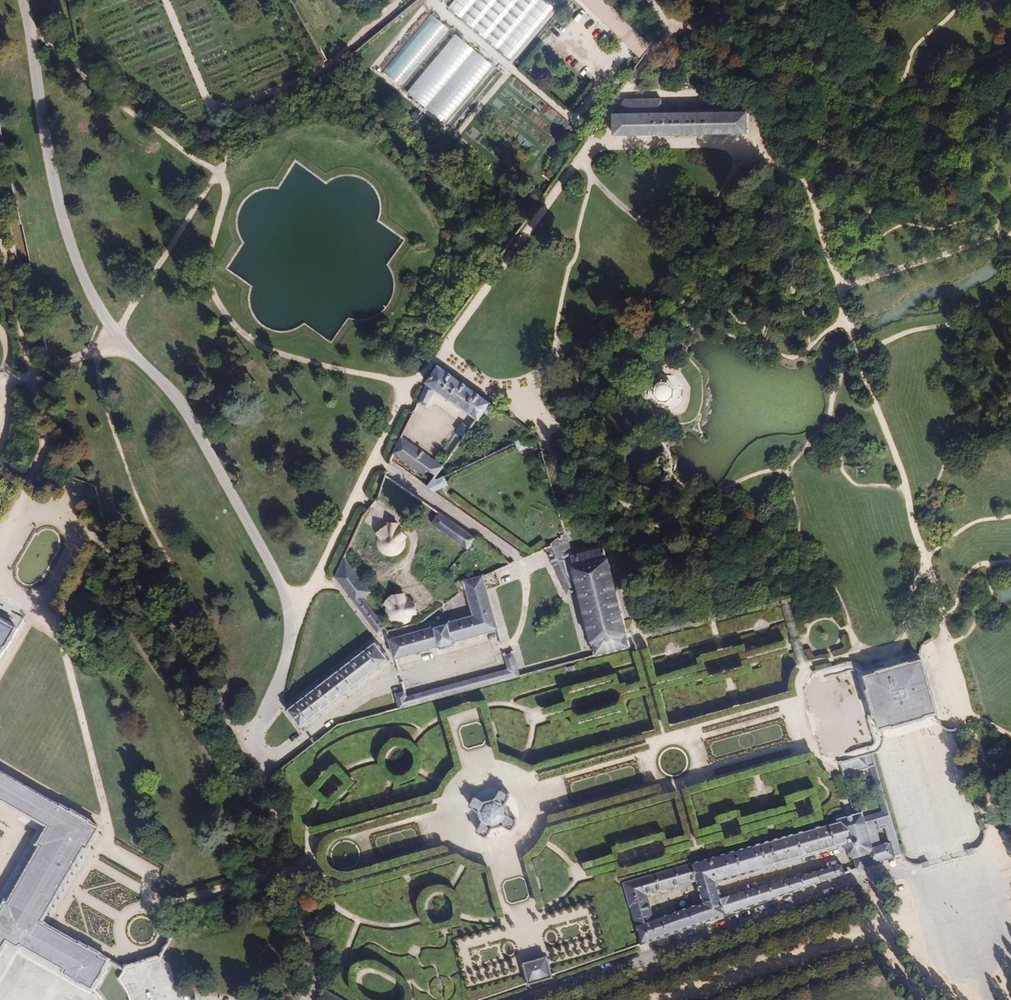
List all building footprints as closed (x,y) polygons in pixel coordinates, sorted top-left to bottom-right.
[(444,8),(508,62),(559,0),(451,0),(444,8)] [(450,29),(430,13),(383,71),(403,87),(450,29)] [(496,66),(458,35),(409,93),(447,125),(496,66)] [(616,114),(611,114),(611,136),(744,135),(742,114),(665,114),(665,100),(625,99),(616,114)] [(437,365),(425,385),(426,386),(417,402),(427,407),(435,390),(471,416),(475,420),(478,422),(484,414),(490,405),(492,402),(437,365)] [(662,381),(653,388),(653,395),(660,404),(666,404),(675,396),(676,390),(668,381),(662,381)] [(463,438),(470,428),(463,423),(456,433),(463,438)] [(519,453),(528,448),(523,436),(513,441),(515,444),(519,453)] [(443,467),(401,437),(393,454),(431,482),(434,478),(443,467)] [(434,478),(431,482),(427,487),(434,493),(448,486),(444,477),(436,481),(434,478)] [(475,539),(438,514),(431,524),(468,550),(475,539)] [(406,545),(406,542),(406,540),(406,539),(405,536),(403,533),(401,531),(399,529),(396,528),(393,527),(390,527),(387,528),(384,529),(381,531),(379,534),(378,536),(377,539),(377,542),(377,545),(378,548),(380,550),(381,552),(384,554),(386,555),(389,556),(392,556),(395,556),(397,555),(400,554),(402,552),(404,550),(405,547),(406,545)] [(565,533),(546,549),(567,596),(576,593),(589,646),(592,645),(595,659),(632,651),(608,559),(606,559),(575,566),(572,555),(566,532),(565,533)] [(575,566),(606,559),(603,547),(572,555),(575,566)] [(372,592),(346,559),(343,558),(334,577),(378,633),(385,627),(365,601),(363,598),(372,592)] [(472,616),(388,640),(394,660),(499,630),(484,575),(462,581),(465,589),(472,616)] [(414,613),(414,610),(414,608),(413,605),(412,602),(410,600),(408,598),(405,597),(402,596),(400,596),(397,596),(394,597),(391,598),(389,600),(388,602),(386,605),(385,607),(385,611),(385,614),(386,616),(388,619),(389,621),(392,623),(394,624),(397,625),(400,625),(403,625),(406,624),(408,622),(410,621),(412,618),(413,616),(414,613)] [(22,625),(0,613),(0,661),(22,625)] [(376,640),(286,711),(300,729),(391,659),(376,640)] [(887,730),(898,727),(903,725),(909,724),(918,721),(921,720),(931,718),(937,716),(934,705),(931,693),(926,675),(922,661),(921,657),(920,654),(862,670),(859,667),(855,664),(850,664),(846,665),(828,670),(819,673),(820,677),(821,681),(830,678),(847,673),(851,672),(854,672),(856,674),(860,690),(863,700),(867,714),(873,734),(874,741),(875,743),(873,746),(868,748),(851,752),(842,755),(842,758),(847,761),(853,759),(866,756),(870,755),(873,754),(877,752),(881,749),(883,745),(883,741),(882,736),(881,732),(887,730)] [(847,761),(841,763),(845,774),(849,773),(869,768),(873,767),(877,766),(873,754),(870,755),(866,756),(853,759),(847,761)] [(869,768),(883,811),(865,816),(866,820),(867,823),(875,821),(878,820),(888,817),(892,816),(877,766),(873,767),(869,768)] [(97,989),(111,964),(113,961),(47,923),(89,850),(92,852),(105,829),(60,804),(0,769),(0,799),(46,826),(36,845),(39,846),(8,900),(6,898),(0,909),(0,956),(8,941),(21,949),(23,947),(64,970),(62,974),(95,992),(97,989)] [(861,813),(849,773),(845,774),(857,814),(861,813)] [(468,808),(477,813),(480,823),(475,832),(485,838),(491,829),(500,826),(510,832),(516,821),(506,816),(504,806),(509,797),(498,791),(493,800),(483,803),(474,797),(468,808)] [(873,866),(870,856),(874,847),(867,823),(866,820),(865,816),(863,812),(861,813),(857,814),(846,817),(836,819),(837,822),(844,846),(847,857),(854,860),(857,871),(873,866)] [(892,816),(888,817),(878,820),(881,827),(887,825),(891,841),(896,857),(899,855),(903,854),(900,842),(892,816)] [(874,847),(882,844),(875,821),(867,823),(874,847)] [(717,882),(844,846),(837,822),(621,885),(640,946),(846,874),(842,863),(721,898),(717,882)] [(870,856),(873,866),(896,857),(891,841),(882,844),(874,847),(870,856)] [(522,964),(525,975),(527,983),(528,986),(555,979),(553,974),(548,957),(536,961),(522,964)] [(325,989),(318,999),(344,999),(325,989)]
